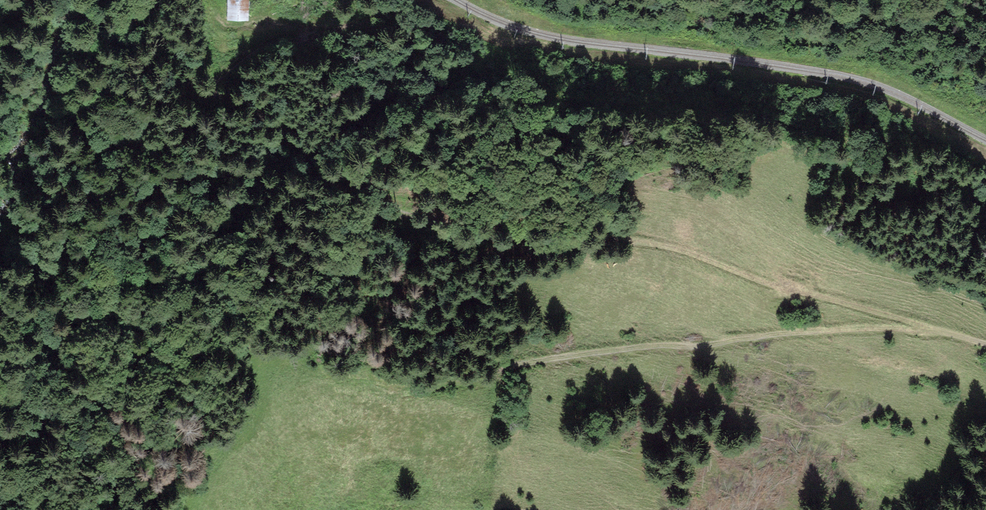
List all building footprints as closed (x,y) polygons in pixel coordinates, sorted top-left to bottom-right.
[(228,18),(247,18),(247,0),(229,0),(228,18)]
